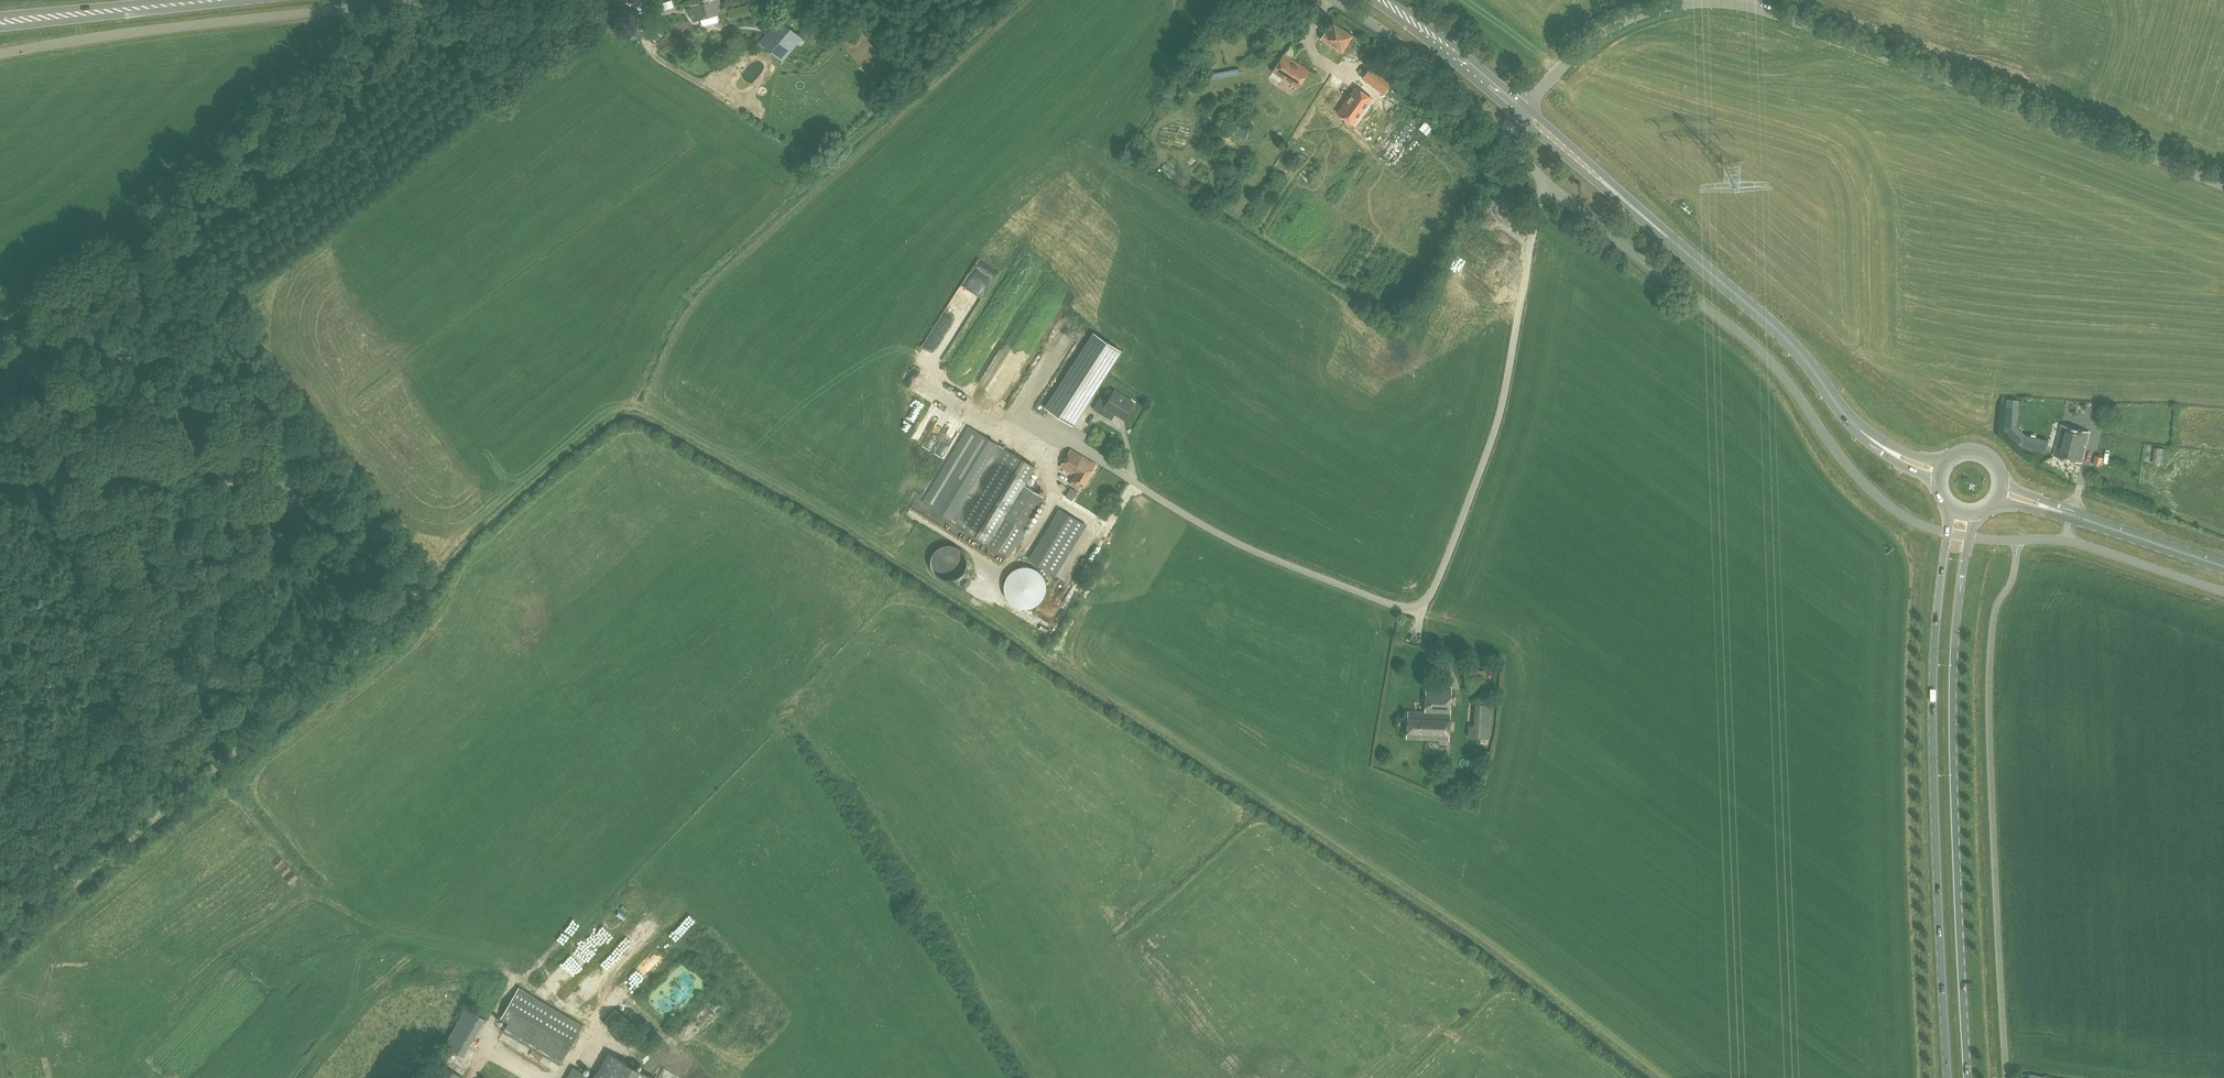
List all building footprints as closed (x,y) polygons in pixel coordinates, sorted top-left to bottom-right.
[(674,7),(672,0),(669,0),(663,2),(665,9),(674,7)] [(691,4),(690,4),(695,19),(722,12),(719,0),(690,0),(691,4)] [(751,14),(748,4),(734,8),(737,19),(751,14)] [(778,18),(759,40),(782,60),(802,37),(778,18)] [(1333,24),(1323,39),(1342,52),(1353,36),(1333,23),(1333,24)] [(653,27),(648,32),(656,41),(662,36),(653,27)] [(1275,67),(1273,71),(1279,75),(1297,87),(1303,77),(1307,71),(1308,71),(1292,61),(1283,55),(1275,67)] [(1392,83),(1370,69),(1363,80),(1385,94),(1392,83)] [(1355,88),(1337,115),(1354,125),(1371,99),(1355,88)] [(1389,110),(1363,141),(1374,149),(1375,148),(1382,154),(1401,130),(1412,139),(1417,133),(1414,130),(1422,120),(1417,116),(1408,126),(1389,110)] [(1231,138),(1238,144),(1250,131),(1243,125),(1231,138)] [(1202,133),(1202,146),(1213,146),(1213,133),(1202,133)] [(1264,151),(1280,159),(1285,148),(1270,141),(1264,151)] [(1307,152),(1301,161),(1306,164),(1311,155),(1307,152)] [(989,264),(969,290),(977,297),(981,299),(1001,273),(989,264)] [(1095,332),(1046,407),(1073,425),(1122,349),(1095,332)] [(908,387),(922,391),(926,374),(912,371),(908,387)] [(1124,418),(1133,402),(1114,389),(1107,401),(1100,397),(1093,408),(1101,412),(1105,406),(1124,418)] [(2017,421),(2021,397),(2015,395),(2010,420),(2017,421)] [(2045,401),(2044,409),(2059,411),(2060,402),(2045,401)] [(2089,431),(2061,424),(2054,455),(2082,462),(2089,431)] [(980,431),(934,507),(953,518),(999,443),(980,431)] [(2045,451),(2048,440),(2038,438),(2035,448),(2045,451)] [(999,443),(953,518),(957,521),(1004,446),(999,443)] [(1004,446),(957,521),(989,541),(993,543),(1009,553),(1021,533),(1024,528),(1044,495),(1025,484),(1036,466),(1004,446)] [(2162,466),(2165,448),(2154,447),(2151,464),(2162,466)] [(1071,448),(1060,465),(1075,474),(1069,483),(1077,488),(1079,484),(1082,486),(1096,463),(1071,448)] [(2102,465),(2104,457),(2095,455),(2093,463),(2102,465)] [(1028,559),(1056,575),(1081,534),(1053,517),(1028,559)] [(1068,562),(1059,577),(1067,581),(1076,566),(1068,562)] [(1004,589),(1004,590),(1004,592),(1005,594),(1005,596),(1006,597),(1007,599),(1008,600),(1010,602),(1011,603),(1012,604),(1014,605),(1016,606),(1017,607),(1019,607),(1021,608),(1023,608),(1025,608),(1026,608),(1028,608),(1030,607),(1032,607),(1033,606),(1035,605),(1037,604),(1038,603),(1039,602),(1041,600),(1042,599),(1043,597),(1044,596),(1044,594),(1045,592),(1045,590),(1046,589),(1046,587),(1046,585),(1045,583),(1045,581),(1044,580),(1044,578),(1043,576),(1042,575),(1041,573),(1039,572),(1038,571),(1037,570),(1035,569),(1033,568),(1032,567),(1030,566),(1028,566),(1026,566),(1025,566),(1023,566),(1021,566),(1019,566),(1017,567),(1016,568),(1014,569),(1012,570),(1011,571),(1010,572),(1008,573),(1007,575),(1006,576),(1005,578),(1005,580),(1004,581),(1004,583),(1004,585),(1003,587),(1004,589)] [(1408,710),(1406,738),(1425,739),(1426,739),(1448,740),(1450,688),(1426,687),(1425,702),(1425,711),(1408,710)] [(1492,704),(1474,703),(1473,724),(1468,724),(1468,736),(1490,737),(1492,704)] [(627,923),(638,914),(627,901),(616,910),(627,923)] [(655,1002),(677,1010),(685,989),(694,993),(698,982),(684,976),(684,977),(674,974),(670,986),(662,983),(655,1002)] [(626,998),(629,987),(621,984),(617,995),(626,998)] [(519,987),(501,1017),(508,1022),(502,1031),(522,1042),(541,1054),(559,1064),(577,1033),(578,1032),(582,1024),(522,988),(519,987)] [(486,1019),(466,1006),(443,1044),(464,1056),(486,1019)] [(610,1051),(594,1077),(655,1077),(610,1051)] [(462,1076),(443,1065),(436,1077),(461,1077),(462,1076)] [(573,1067),(566,1077),(592,1077),(573,1067)]
